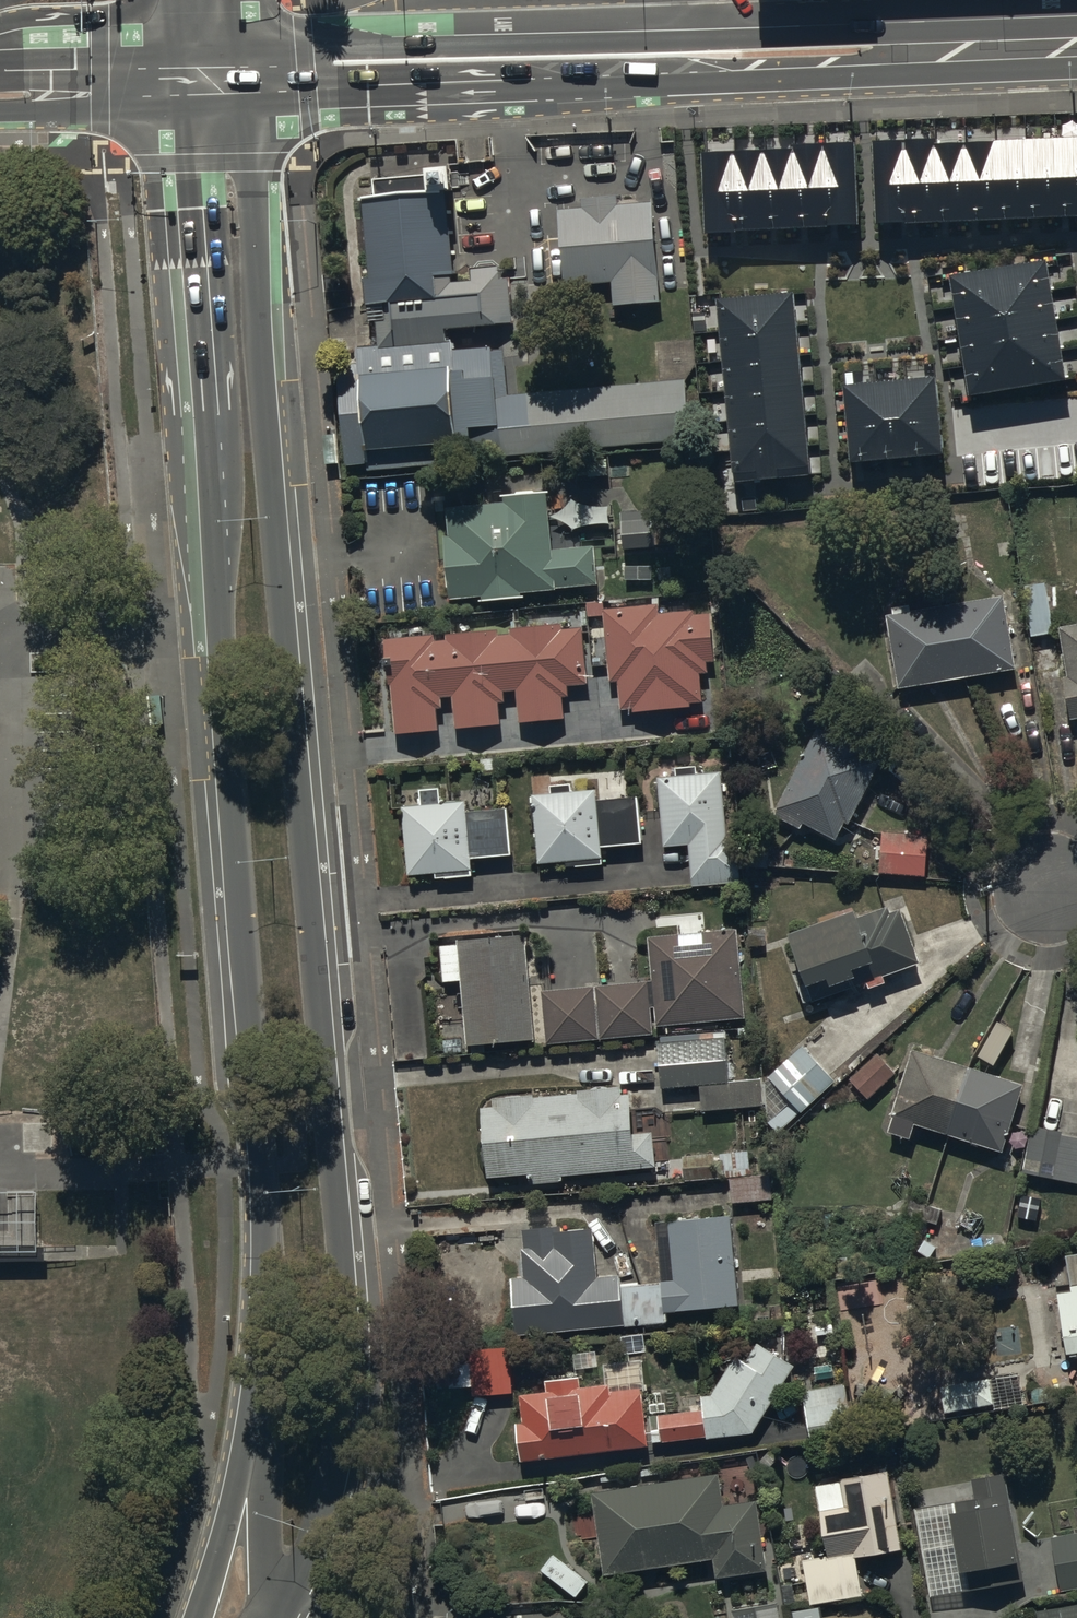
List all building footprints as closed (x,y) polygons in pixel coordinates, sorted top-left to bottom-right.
[(1056,146),(1060,228),(1076,227),(1076,145),(1056,146)] [(1060,228),(1056,146),(1027,147),(1030,229),(1060,228)] [(938,151),(938,147),(907,148),(910,233),(941,232),(938,151)] [(1030,229),(1027,147),(997,149),(1000,230),(1030,229)] [(910,233),(907,148),(878,149),(881,234),(910,233)] [(1000,230),(997,149),(967,150),(970,231),(1000,230)] [(970,231),(967,150),(938,151),(941,232),(970,231)] [(857,151),(827,152),(830,238),(859,237),(857,151)] [(827,152),(796,153),(797,157),(799,239),(830,238),(827,152)] [(797,157),(767,158),(769,240),(799,239),(797,157)] [(767,158),(738,159),(740,241),(769,240),(767,158)] [(738,159),(708,160),(710,242),(740,241),(738,159)] [(452,262),(446,173),(364,179),(377,351),(345,354),(351,427),(511,415),(499,259),(452,262)] [(659,186),(562,194),(567,267),(619,263),(621,287),(666,284),(659,186)] [(1048,262),(1001,270),(1006,300),(1053,292),(1048,262)] [(1001,270),(954,278),(959,307),(1006,300),(1001,270)] [(1053,292),(1006,300),(1011,329),(1058,322),(1053,292)] [(801,325),(798,294),(722,301),(724,332),(801,325)] [(1006,300),(959,307),(964,337),(1011,329),(1006,300)] [(1058,322),(1011,329),(1016,359),(1063,352),(1058,322)] [(804,357),(801,325),(724,332),(727,363),(804,357)] [(1011,329),(964,337),(968,367),(1016,359),(1011,329)] [(1063,352),(1016,359),(1021,389),(1068,381),(1063,352)] [(806,387),(804,357),(727,363),(730,394),(806,387)] [(1016,359),(968,367),(973,397),(1021,389),(1016,359)] [(941,383),(910,386),(917,462),(948,459),(941,383)] [(910,386),(879,389),(886,465),(917,462),(910,386)] [(809,418),(806,387),(730,394),(732,425),(809,418)] [(879,389),(848,391),(855,467),(886,465),(879,389)] [(812,450),(809,418),(732,425),(735,456),(812,450)] [(814,480),(812,450),(735,456),(738,487),(814,480)] [(595,554),(553,557),(547,502),(505,505),(505,509),(449,514),(451,545),(447,545),(452,604),(483,602),(484,608),(527,604),(526,597),(598,591),(595,554)] [(653,516),(624,518),(625,554),(654,553),(653,516)] [(649,563),(622,563),(623,585),(650,584),(649,563)] [(1046,584),(1025,587),(1033,641),(1054,638),(1046,584)] [(1006,602),(913,619),(886,624),(901,696),(1020,675),(1006,602)] [(587,623),(605,621),(611,688),(618,687),(621,716),(632,715),(632,719),(692,713),(691,709),(704,708),(702,681),(708,681),(707,667),(715,667),(710,617),(693,618),(693,616),(660,619),(659,608),(612,613),(611,603),(586,605),(587,623)] [(436,641),(386,643),(388,690),(393,690),(396,739),(440,736),(438,714),(443,714),(443,704),(455,703),(457,733),(502,730),(500,707),(506,707),(506,698),(518,697),(520,727),(564,725),(563,702),(569,702),(568,691),(588,690),(584,633),(563,634),(563,632),(510,635),(510,641),(498,642),(498,636),(446,640),(447,646),(436,647),(436,641)] [(1061,635),(1070,684),(1066,685),(1074,725),(1076,725),(1076,632),(1061,635)] [(802,835),(806,830),(836,846),(845,829),(850,832),(883,768),(869,761),(874,752),(842,736),(838,744),(819,735),(774,818),(802,835)] [(723,777),(699,779),(698,767),(674,770),(675,782),(658,783),(664,853),(690,851),(694,893),(742,888),(738,841),(729,842),(723,777)] [(551,792),(551,798),(533,799),(535,842),(539,841),(541,869),(564,868),(564,871),(602,870),(601,851),(642,849),(639,803),(598,805),(597,796),(573,797),(573,791),(551,792)] [(508,813),(466,816),(465,805),(441,807),(440,792),(420,793),(421,809),(405,810),(410,881),(438,880),(438,883),(473,881),(472,861),(511,859),(508,813)] [(930,838),(883,837),(881,877),(928,879),(930,838)] [(804,976),(795,979),(807,1011),(842,998),(841,996),(869,987),(871,994),(887,989),(884,982),(921,969),(903,919),(891,923),(888,914),(793,948),(804,976)] [(651,987),(654,1031),(747,1025),(741,935),(648,941),(651,987)] [(535,1046),(527,941),(460,948),(460,950),(442,951),(445,989),(465,987),(471,1052),(535,1046)] [(654,1031),(651,987),(596,992),(600,1045),(655,1042),(654,1031)] [(600,1045),(596,992),(544,998),(547,1049),(600,1045)] [(726,1037),(660,1041),(662,1092),(700,1090),(702,1115),(763,1112),(761,1083),(728,1086),(726,1037)] [(802,1051),(765,1088),(768,1126),(779,1137),(801,1115),(804,1118),(836,1085),(802,1051)] [(897,1078),(877,1057),(849,1084),(869,1105),(897,1078)] [(1032,1094),(914,1057),(888,1140),(911,1147),(916,1131),(1005,1160),(1016,1126),(1021,1128),(1032,1094)] [(622,1104),(621,1096),(495,1103),(496,1112),(486,1113),(491,1187),(532,1183),(532,1189),(565,1187),(565,1183),(657,1176),(654,1139),(636,1140),(633,1103),(622,1104)] [(1031,1133),(1022,1176),(1076,1188),(1076,1142),(1031,1133)] [(715,1165),(715,1158),(683,1160),(685,1185),(751,1179),(749,1155),(721,1157),(722,1165),(715,1165)] [(770,1180),(730,1184),(732,1207),(773,1203),(770,1180)] [(42,1252),(41,1199),(0,1200),(0,1269),(45,1268),(45,1252),(42,1252)] [(511,1284),(516,1342),(668,1329),(669,1336),(688,1335),(686,1316),(739,1312),(731,1220),(670,1224),(675,1287),(623,1291),(622,1283),(598,1285),(595,1236),(559,1239),(558,1232),(522,1235),(526,1283),(511,1284)] [(1067,1262),(1073,1294),(1057,1296),(1068,1362),(1076,1361),(1076,1261),(1067,1262)] [(755,1439),(794,1374),(758,1350),(748,1367),(740,1361),(712,1403),(703,1404),(704,1415),(653,1421),(656,1449),(755,1439)] [(649,1454),(641,1396),(611,1400),(610,1391),(581,1395),(580,1384),(546,1388),(548,1398),(523,1401),(527,1427),(516,1428),(522,1470),(649,1454)] [(991,1385),(943,1392),(946,1417),(995,1410),(991,1385)] [(863,1603),(858,1564),(904,1558),(893,1475),(816,1485),(826,1561),(807,1564),(813,1610),(863,1603)] [(757,1507),(725,1512),(720,1480),(594,1502),(608,1585),(716,1566),(720,1587),(769,1578),(757,1507)] [(1025,1587),(1007,1483),(974,1489),(973,1481),(914,1492),(933,1604),(1025,1587)] [(1053,1544),(1062,1594),(1076,1592),(1076,1540),(1053,1544)] [(1034,1614),(1035,1617),(1076,1617),(1076,1607),(1034,1614)] [(733,1617),(780,1617),(778,1608),(733,1616),(733,1617)]
